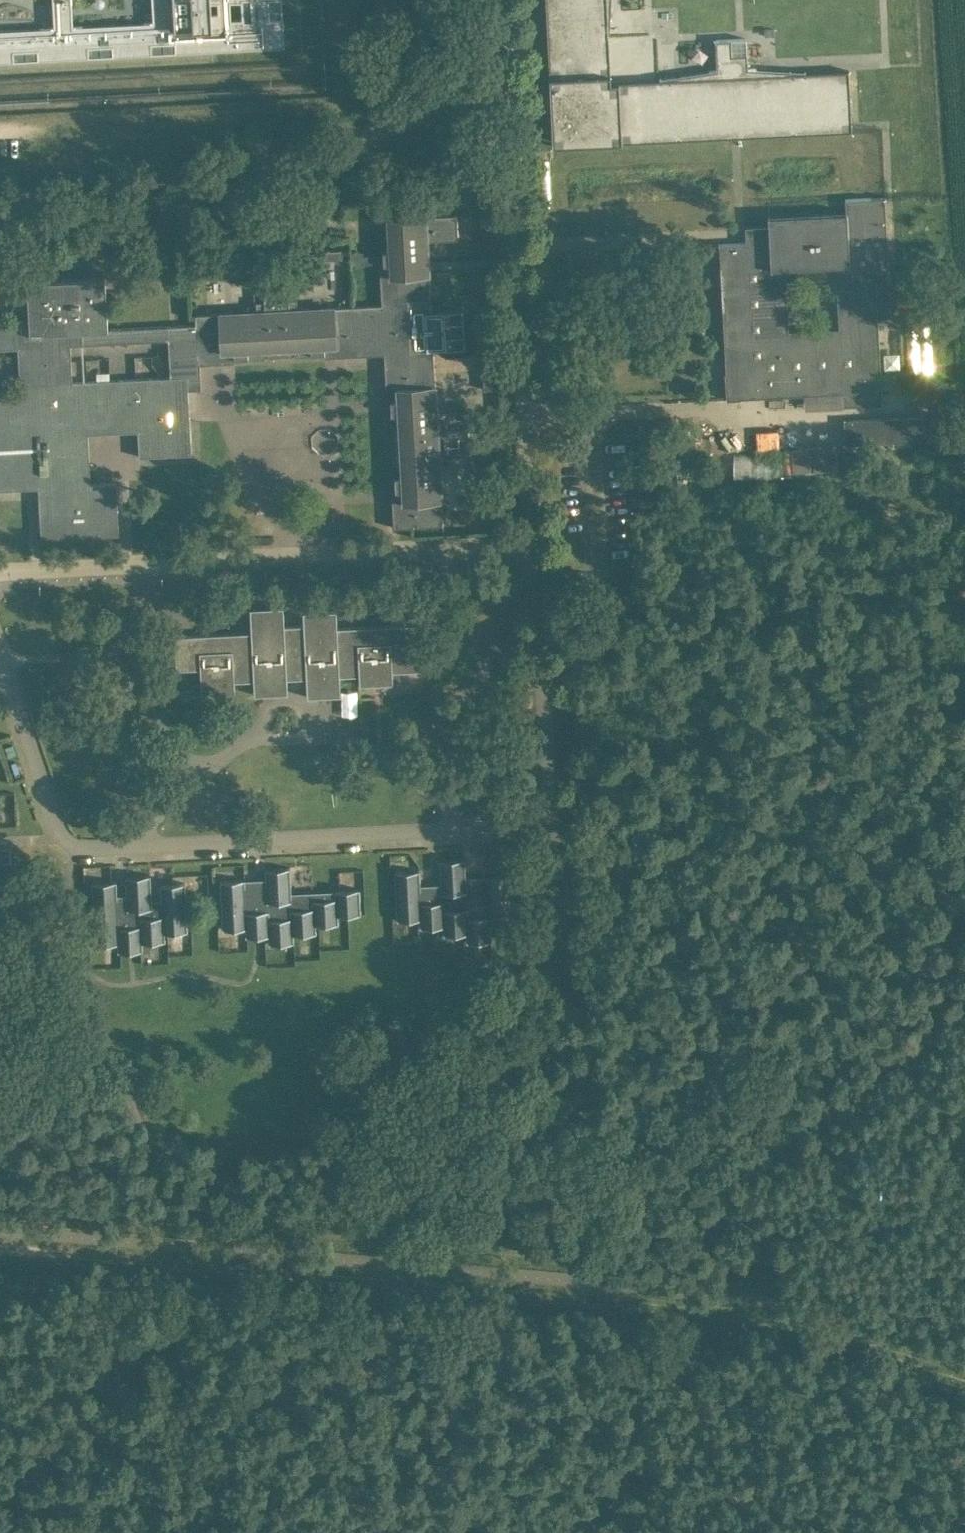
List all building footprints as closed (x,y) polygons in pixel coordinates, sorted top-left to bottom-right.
[(285,45),(283,0),(241,0),(242,18),(232,18),(231,0),(236,0),(153,0),(154,21),(73,25),(72,0),(53,0),(55,26),(0,29),(0,61),(285,45)] [(553,130),(553,134),(553,135),(553,138),(554,140),(554,143),(554,145),(560,144),(587,143),(587,144),(598,143),(598,142),(616,142),(617,142),(617,141),(621,141),(621,142),(622,142),(622,141),(625,141),(625,142),(627,142),(627,141),(635,141),(637,141),(640,140),(640,141),(641,141),(641,140),(649,140),(649,141),(651,141),(651,140),(654,140),(656,140),(664,139),(664,140),(665,140),(665,139),(668,139),(669,140),(670,140),(670,139),(678,138),(678,139),(680,139),(680,138),(683,138),(683,139),(684,139),(684,138),(692,138),(693,139),(694,139),(694,138),(697,138),(699,138),(699,137),(707,137),(707,138),(708,138),(708,137),(712,137),(712,138),(713,138),(713,137),(721,136),(721,137),(723,137),(723,136),(726,136),(726,137),(728,137),(728,136),(745,135),(745,136),(747,136),(747,135),(750,135),(750,136),(752,136),(752,135),(760,134),(760,135),(761,135),(761,134),(764,134),(764,135),(766,135),(766,134),(774,134),(774,135),(776,134),(779,133),(779,134),(780,134),(780,133),(788,133),(788,134),(790,134),(790,133),(793,133),(793,134),(795,134),(795,133),(803,132),(803,133),(804,133),(804,132),(808,132),(808,133),(809,133),(809,132),(817,132),(819,132),(819,131),(822,131),(822,132),(823,132),(823,131),(832,131),(832,132),(833,132),(833,131),(836,131),(838,131),(853,130),(853,129),(849,69),(843,69),(806,71),(794,70),(748,67),(746,37),(715,39),(717,69),(660,79),(611,81),(608,32),(611,0),(546,0),(546,1),(547,1),(547,4),(546,4),(546,6),(547,6),(547,14),(546,14),(547,16),(548,19),(547,19),(547,20),(548,20),(548,28),(547,28),(547,30),(548,30),(548,33),(547,33),(547,35),(548,35),(549,43),(548,43),(548,44),(549,44),(549,48),(548,48),(548,49),(549,49),(549,57),(549,59),(550,59),(550,62),(549,62),(549,63),(550,63),(550,71),(549,72),(549,73),(550,73),(550,76),(550,78),(551,81),(550,81),(550,83),(551,83),(551,97),(551,99),(552,102),(553,124),(553,126),(553,129),(553,130)] [(745,225),(746,241),(718,242),(726,398),(842,392),(843,404),(881,402),(875,274),(888,273),(884,195),(846,197),(847,210),(768,214),(769,224),(745,225)] [(392,460),(393,476),(394,476),(395,490),(392,491),(394,526),(412,525),(413,525),(413,522),(418,521),(418,525),(444,524),(442,500),(444,500),(442,463),(449,462),(448,454),(470,453),(469,428),(447,429),(447,421),(439,421),(437,383),(436,384),(434,349),(467,348),(467,335),(448,336),(447,323),(466,322),(465,309),(433,311),(431,272),(422,273),(422,262),(431,262),(430,240),(458,238),(457,213),(428,215),(428,214),(386,216),(386,217),(380,218),(381,250),(382,250),(382,262),(380,262),(382,303),(336,306),(336,303),(299,305),(298,298),(289,299),(288,278),(263,279),(264,301),(256,302),(257,308),(219,310),(220,312),(196,313),(196,324),(109,328),(105,276),(28,280),(30,319),(0,321),(0,348),(18,347),(21,397),(0,398),(0,489),(38,487),(41,538),(119,533),(117,481),(92,483),(89,433),(138,430),(140,456),(192,452),(189,389),(202,388),(200,363),(234,361),(234,357),(249,356),(249,357),(264,357),(264,355),(295,353),(295,354),(311,354),(311,353),(325,352),(325,356),(384,352),(387,399),(391,399),(391,409),(390,409),(391,430),(392,430),(394,460),(392,460)] [(343,249),(325,250),(326,259),(343,258),(343,249)] [(364,255),(359,250),(357,250),(351,251),(352,263),(365,263),(365,262),(364,255)] [(223,255),(206,257),(206,266),(224,264),(223,255)] [(483,371),(484,388),(493,388),(492,370),(483,371)] [(844,418),(845,442),(941,437),(940,413),(919,414),(844,418)] [(779,447),(778,427),(756,428),(757,448),(779,447)] [(827,443),(784,445),(785,470),(828,468),(827,443)] [(732,474),(782,475),(782,451),(732,451),(732,474)] [(489,491),(490,509),(500,508),(499,490),(489,491)] [(177,668),(201,667),(202,691),(235,689),(235,680),(254,679),(255,693),(288,692),(287,673),(306,672),(308,695),(341,694),(340,675),(359,674),(360,683),(393,682),(393,670),(423,669),(420,622),(338,626),(337,608),(303,610),(304,623),(285,624),(284,605),(250,607),(252,631),(175,634),(177,668)] [(12,870),(11,845),(0,846),(0,871),(12,870)] [(420,883),(420,869),(395,870),(397,919),(420,918),(421,926),(443,925),(444,933),(467,932),(467,941),(492,940),(491,923),(514,922),(511,873),(466,875),(465,857),(440,859),(441,882),(420,883)] [(290,866),(265,867),(266,877),(246,878),(220,879),(223,928),(246,927),(246,935),(269,934),(269,943),(294,941),(293,933),(316,932),(316,923),(339,922),(338,914),(361,913),(360,888),(291,891),(290,866)] [(151,874),(126,875),(127,893),(117,893),(117,880),(92,881),(95,943),(118,942),(118,950),(143,949),(143,941),(165,940),(165,931),(188,930),(185,882),(161,883),(161,898),(152,898),(151,874)] [(11,916),(9,891),(0,892),(0,916),(11,916)]
